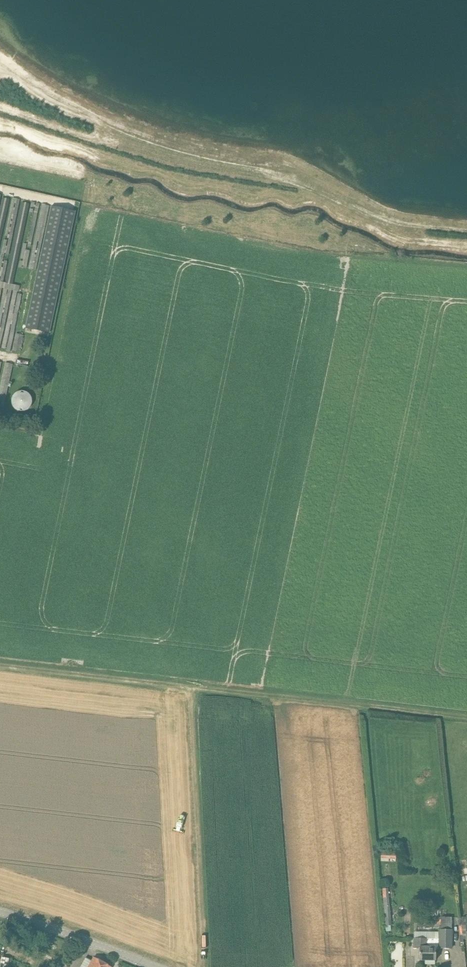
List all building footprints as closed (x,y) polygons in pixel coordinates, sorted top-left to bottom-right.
[(10,197),(2,195),(0,204),(0,245),(10,197)] [(32,288),(49,204),(42,203),(25,286),(23,286),(40,203),(31,201),(15,285),(13,284),(30,201),(22,200),(5,283),(4,282),(20,199),(12,197),(0,258),(0,298),(2,288),(4,289),(0,307),(0,349),(11,291),(13,291),(1,350),(10,352),(22,292),(23,292),(12,352),(21,354),(32,294),(32,288)] [(76,211),(52,206),(26,328),(50,333),(76,211)] [(4,408),(13,364),(5,363),(0,386),(0,407),(4,408)] [(13,398),(12,402),(13,405),(15,409),(18,411),(22,412),(26,411),(29,409),(32,405),(32,402),(32,398),(29,394),(26,392),(22,391),(18,392),(15,394),(13,398)] [(440,878),(437,876),(434,876),(431,878),(431,882),(434,884),(437,884),(440,882),(440,878)] [(439,939),(414,939),(414,948),(420,948),(420,960),(436,960),(436,948),(452,948),(452,917),(441,917),(441,929),(439,929),(439,939)] [(93,961),(89,966),(111,966),(95,958),(93,961)]
